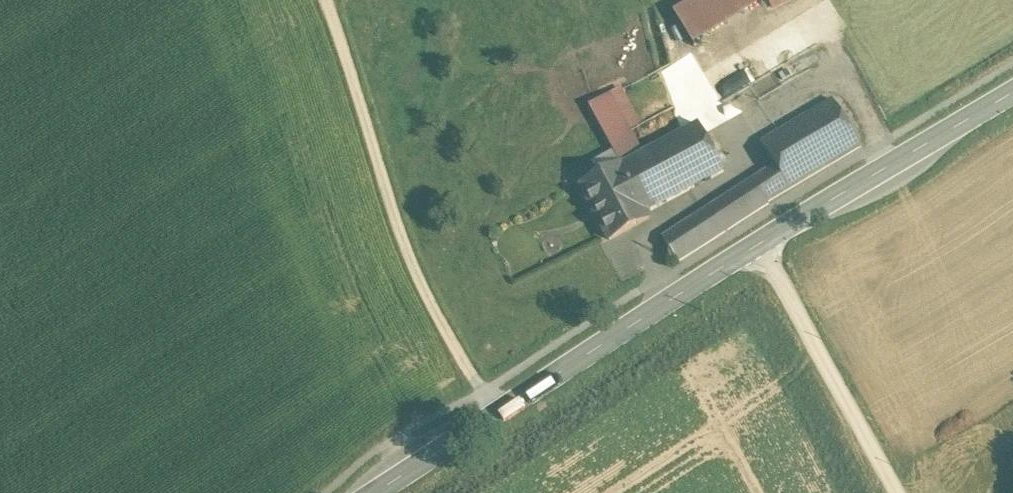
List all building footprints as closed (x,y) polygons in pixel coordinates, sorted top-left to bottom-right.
[(674,12),(695,46),(763,5),(760,0),(694,0),(674,12)] [(639,150),(610,97),(590,107),(620,160),(639,150)] [(832,99),(761,142),(775,165),(790,189),(861,147),(832,99)] [(698,124),(619,166),(620,167),(646,213),(724,171),(698,124)] [(775,165),(663,237),(667,243),(672,251),(679,262),(769,204),(768,202),(790,189),(775,165)] [(588,184),(583,187),(610,239),(648,218),(646,213),(620,167),(601,176),(588,184)] [(597,169),(584,176),(588,184),(601,176),(597,169)] [(667,243),(661,247),(666,255),(672,251),(667,243)]
